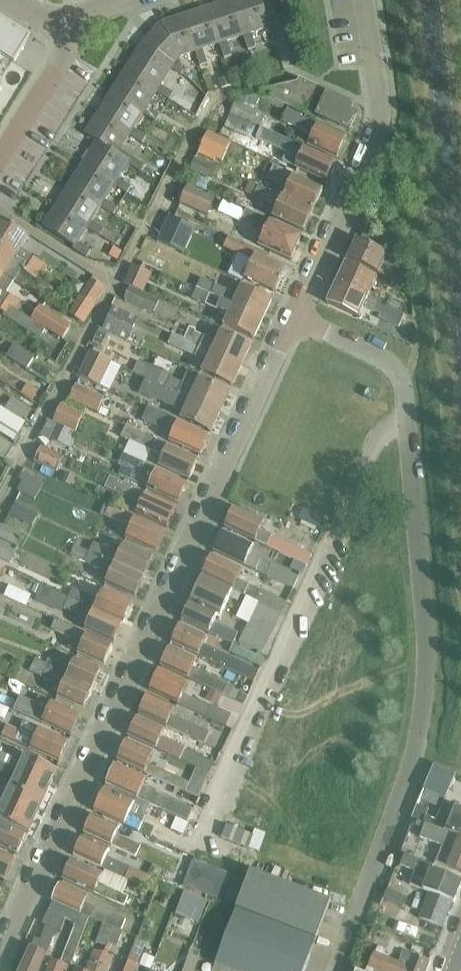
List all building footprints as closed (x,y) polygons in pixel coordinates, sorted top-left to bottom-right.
[(219,45),(224,59),(233,56),(228,42),(243,37),(247,35),(236,0),(232,0),(211,7),(223,42),(219,45)] [(243,37),(248,51),(256,49),(251,34),(270,28),(261,0),(236,0),(247,35),(243,37)] [(197,51),(195,53),(199,67),(207,65),(202,50),(219,45),(223,42),(211,7),(185,16),(197,51)] [(169,61),(166,66),(171,70),(181,76),(182,75),(183,74),(179,58),(195,53),(197,51),(185,16),(162,23),(174,60),(169,61)] [(1,54),(14,63),(25,46),(22,44),(27,35),(22,31),(0,17),(0,56),(1,54)] [(139,48),(139,49),(166,66),(169,61),(174,60),(162,23),(161,24),(162,24),(139,48)] [(139,49),(126,69),(157,89),(156,93),(169,102),(174,94),(161,86),(171,70),(166,66),(139,49)] [(126,69),(113,90),(144,110),(143,114),(156,123),(160,115),(147,107),(156,93),(157,89),(126,69)] [(319,117),(349,131),(356,116),(351,114),(354,107),(339,101),(341,98),(301,79),(299,83),(269,91),(264,92),(263,97),(313,119),(319,117)] [(113,90),(100,111),(131,132),(130,135),(143,144),(147,136),(134,128),(143,114),(144,110),(113,90)] [(231,115),(231,116),(258,128),(260,128),(266,115),(255,110),(260,94),(242,97),(239,103),(236,101),(230,114),(231,115)] [(85,134),(97,142),(130,162),(129,165),(141,173),(146,166),(120,150),(130,135),(131,132),(100,111),(85,134)] [(308,146),(337,159),(346,139),(287,112),(282,122),(312,136),(308,146)] [(258,128),(231,116),(225,128),(248,139),(250,136),(254,138),(258,128)] [(208,131),(198,154),(214,161),(215,159),(220,161),(229,140),(208,131)] [(281,140),(276,150),(300,161),(296,171),(327,185),(336,166),(281,140)] [(97,142),(84,163),(117,183),(115,187),(128,195),(132,188),(120,180),(129,165),(130,162),(97,142)] [(196,157),(190,169),(213,179),(214,175),(216,176),(220,167),(196,157)] [(84,163),(71,183),(103,204),(102,208),(115,216),(119,209),(106,201),(115,187),(117,183),(84,163)] [(287,188),(283,198),(312,212),(321,192),(298,181),(299,179),(273,167),(268,179),(287,188)] [(71,183),(57,206),(90,227),(89,229),(112,244),(116,238),(93,223),(102,208),(103,204),(71,183)] [(187,185),(179,203),(207,215),(215,197),(187,185)] [(312,212),(283,198),(258,187),(253,197),(277,208),(272,218),(303,232),(312,212)] [(90,227),(57,206),(43,228),(75,248),(73,250),(88,259),(92,252),(79,244),(89,229),(90,227)] [(242,218),(260,226),(261,224),(267,227),(258,247),(289,261),(300,239),(285,232),(286,229),(246,210),(242,218)] [(171,214),(166,239),(193,244),(198,220),(171,214)] [(0,221),(0,246),(41,272),(46,265),(21,249),(29,238),(1,220),(0,221)] [(370,222),(367,228),(387,237),(390,231),(370,222)] [(387,237),(367,228),(360,242),(357,241),(347,260),(402,285),(407,275),(384,264),(387,255),(381,252),(388,238),(387,237)] [(244,279),(275,294),(285,271),(267,263),(269,257),(228,238),(223,248),(252,261),(244,279)] [(14,283),(23,270),(37,279),(41,272),(0,246),(0,273),(14,283)] [(143,265),(153,269),(162,273),(168,260),(149,251),(143,265)] [(346,265),(337,283),(386,306),(390,298),(376,291),(374,296),(370,294),(377,279),(346,265)] [(127,284),(130,286),(145,293),(150,281),(157,284),(162,273),(153,269),(151,274),(135,266),(127,284)] [(17,310),(21,303),(7,294),(14,283),(0,273),(0,300),(17,310)] [(91,278),(79,297),(95,307),(96,305),(95,304),(105,288),(91,278)] [(201,279),(197,289),(263,320),(272,300),(242,287),(238,296),(201,279)] [(386,306),(337,283),(328,304),(358,318),(366,303),(370,305),(368,309),(382,315),(380,319),(398,328),(404,315),(386,306)] [(145,293),(130,286),(124,299),(154,313),(159,302),(160,300),(145,293)] [(263,320),(197,289),(192,299),(228,316),(224,326),(254,340),(263,320)] [(95,307),(79,297),(68,313),(84,323),(95,307)] [(5,313),(3,316),(39,339),(46,329),(31,320),(17,310),(0,300),(0,310),(5,313)] [(40,305),(31,320),(46,329),(63,339),(72,325),(40,305)] [(105,330),(99,327),(98,329),(109,334),(110,333),(127,341),(138,319),(115,308),(105,330)] [(98,329),(99,327),(98,327),(88,344),(101,351),(109,334),(98,329)] [(190,328),(184,340),(242,366),(251,347),(220,333),(216,343),(195,333),(196,331),(190,328)] [(242,366),(184,340),(173,335),(169,345),(207,362),(202,372),(233,386),(242,366)] [(34,357),(14,344),(6,356),(26,369),(34,357)] [(113,363),(92,353),(80,378),(101,388),(113,363)] [(139,360),(133,373),(146,379),(220,413),(229,394),(188,375),(184,384),(168,377),(169,374),(139,360)] [(220,413),(146,379),(140,393),(183,413),(180,420),(211,434),(220,413)] [(30,382),(25,392),(38,400),(44,389),(30,382)] [(76,384),(69,398),(98,412),(105,398),(76,384)] [(32,411),(12,398),(6,408),(26,421),(32,411)] [(122,418),(126,406),(111,401),(107,412),(122,418)] [(59,424),(81,434),(88,418),(66,408),(59,424)] [(141,422),(172,436),(169,443),(200,457),(209,437),(147,409),(141,422)] [(13,440),(20,428),(0,415),(0,432),(13,440)] [(79,435),(48,419),(40,434),(72,449),(79,435)] [(121,438),(125,440),(162,456),(158,467),(189,481),(199,460),(126,427),(121,438)] [(4,459),(13,445),(0,436),(0,457),(4,459)] [(42,446),(35,461),(57,472),(61,464),(65,466),(68,459),(42,446)] [(148,491),(178,505),(188,485),(124,456),(119,466),(152,481),(148,491)] [(18,490),(36,500),(44,484),(31,477),(34,472),(24,467),(18,479),(22,481),(18,490)] [(137,515),(167,529),(176,509),(110,479),(105,489),(141,506),(137,515)] [(10,515),(34,526),(40,512),(16,501),(10,515)] [(165,533),(111,508),(106,505),(101,515),(130,529),(126,538),(156,553),(165,533)] [(225,528),(307,565),(312,555),(261,531),(265,522),(234,508),(225,528)] [(304,525),(324,530),(328,513),(308,508),(304,525)] [(18,546),(23,534),(1,524),(0,526),(0,538),(18,546)] [(224,532),(215,552),(291,587),(296,577),(249,555),(254,546),(224,532)] [(10,563),(17,548),(0,540),(0,558),(10,563)] [(75,545),(74,547),(144,579),(152,560),(123,546),(119,555),(94,543),(90,552),(75,545)] [(144,579),(74,547),(71,555),(85,562),(84,563),(109,575),(105,584),(135,598),(144,579)] [(233,589),(260,602),(284,613),(289,602),(262,590),(262,591),(239,580),(243,570),(213,556),(204,576),(233,589)] [(224,610),(233,589),(204,576),(182,622),(234,645),(239,633),(214,622),(218,614),(221,616),(224,610)] [(14,581),(7,594),(31,605),(37,592),(14,581)] [(69,599),(69,598),(42,584),(40,588),(52,595),(47,604),(63,612),(64,609),(89,620),(85,629),(114,643),(123,624),(69,599)] [(73,589),(69,598),(69,599),(123,624),(131,605),(103,592),(98,601),(73,589)] [(284,613),(260,602),(250,622),(241,642),(264,653),(284,613)] [(67,648),(78,653),(104,665),(112,647),(55,620),(50,629),(71,639),(67,648)] [(172,643),(230,670),(254,682),(260,671),(208,646),(203,646),(207,637),(181,625),(172,643)] [(170,648),(161,666),(225,696),(230,685),(196,669),(193,669),(197,660),(170,648)] [(43,668),(45,664),(35,659),(29,672),(61,687),(57,696),(84,708),(92,691),(43,668)] [(47,661),(45,664),(43,668),(92,691),(100,673),(74,661),(69,671),(47,661)] [(177,704),(225,726),(230,714),(211,705),(210,707),(183,695),(188,684),(159,671),(150,690),(178,703),(177,704)] [(139,714),(204,744),(209,733),(174,716),(171,716),(175,707),(148,695),(139,714)] [(18,702),(13,712),(41,724),(42,723),(71,737),(81,716),(39,697),(36,704),(20,696),(18,702)] [(137,718),(128,737),(210,774),(215,763),(160,738),(164,731),(137,718)] [(19,733),(5,727),(1,736),(58,763),(68,743),(39,729),(24,722),(19,733)] [(118,760),(185,792),(190,783),(148,764),(153,753),(127,741),(118,760)] [(48,786),(56,769),(24,755),(19,767),(14,765),(15,761),(0,754),(0,764),(48,786)] [(10,787),(41,801),(48,786),(0,764),(0,776),(7,779),(9,775),(14,778),(10,787)] [(107,784),(188,822),(192,812),(142,789),(146,779),(116,764),(107,784)] [(423,790),(445,798),(449,788),(427,779),(423,790)] [(3,802),(0,807),(0,820),(27,832),(34,816),(41,801),(10,787),(0,782),(0,801),(3,802)] [(105,789),(95,811),(140,832),(144,822),(129,815),(134,803),(105,789)] [(426,824),(460,838),(460,808),(458,807),(455,814),(441,808),(436,822),(425,817),(428,810),(417,805),(412,818),(426,824)] [(84,834),(135,857),(140,846),(116,835),(119,828),(92,816),(84,834)] [(426,824),(420,838),(442,846),(435,862),(460,873),(460,838),(426,824)] [(15,856),(25,836),(0,825),(0,849),(15,856)] [(249,849),(250,848),(259,851),(266,833),(256,829),(254,837),(226,826),(222,838),(249,849)] [(74,856),(129,881),(154,893),(159,883),(109,860),(107,865),(104,863),(109,851),(82,838),(74,856)] [(0,854),(0,878),(4,880),(13,860),(0,854)] [(160,881),(167,883),(168,881),(182,886),(180,890),(183,891),(173,915),(185,920),(194,897),(193,896),(198,884),(187,879),(194,861),(178,854),(170,871),(165,869),(160,881)] [(405,855),(400,866),(415,872),(410,886),(430,893),(420,920),(442,928),(452,901),(454,902),(460,885),(460,881),(432,869),(434,866),(405,855)] [(63,880),(113,904),(125,909),(129,901),(97,886),(103,874),(72,860),(63,880)] [(251,872),(238,907),(236,911),(316,941),(331,902),(251,872)] [(238,907),(247,883),(234,878),(224,902),(238,907)] [(60,885),(52,903),(74,912),(89,918),(103,924),(114,928),(121,931),(125,920),(84,903),(87,896),(60,885)] [(57,929),(61,931),(66,919),(77,924),(61,965),(49,961),(45,970),(68,970),(80,940),(89,918),(52,903),(49,912),(62,917),(57,929)] [(57,929),(62,917),(49,912),(47,911),(42,924),(47,926),(41,941),(35,939),(30,948),(21,970),(40,970),(57,930),(57,929)] [(316,941),(236,911),(216,964),(233,970),(305,970),(316,941)] [(103,924),(96,942),(107,947),(108,942),(114,928),(103,924)] [(114,928),(108,942),(117,946),(123,932),(121,931),(114,928)] [(129,962),(125,970),(135,970),(137,965),(145,945),(136,942),(129,962)] [(189,955),(183,970),(195,970),(203,950),(193,946),(189,955)] [(103,954),(94,951),(86,970),(96,970),(103,954)] [(375,970),(427,970),(430,962),(403,952),(398,965),(372,955),(367,968),(375,970)] [(96,970),(108,970),(113,957),(103,953),(103,954),(96,970)]
